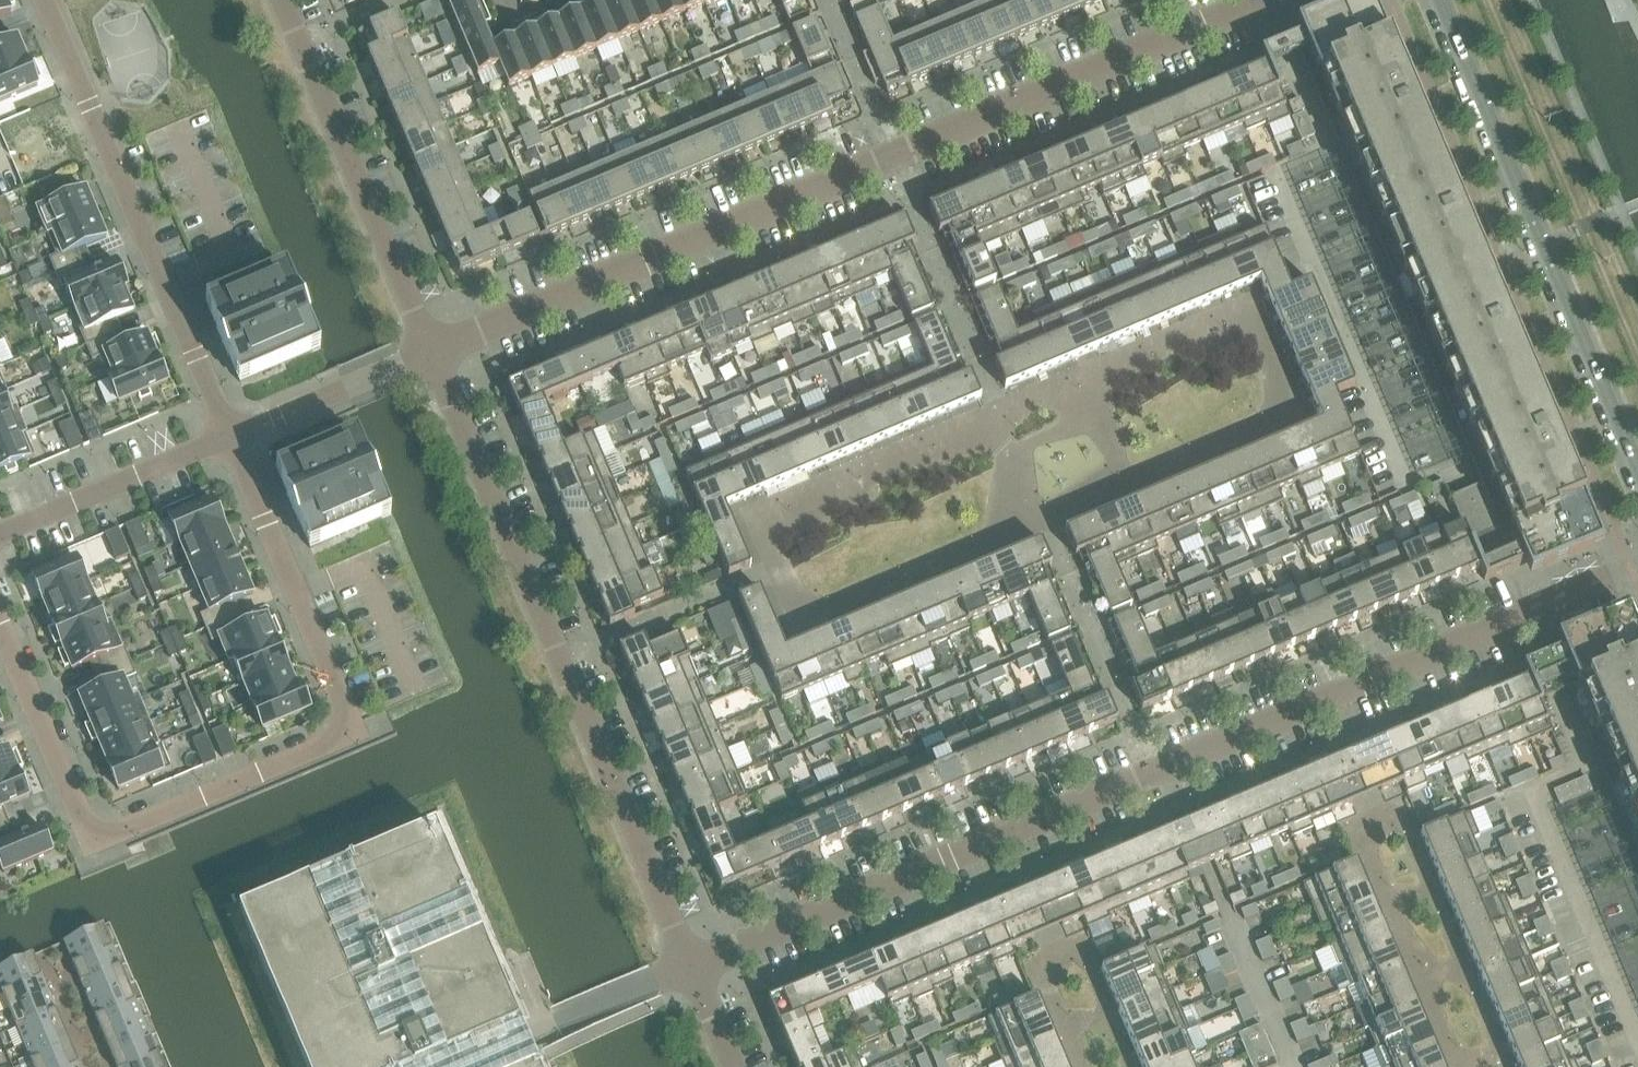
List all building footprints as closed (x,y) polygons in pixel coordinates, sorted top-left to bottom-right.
[(15,6),(13,0),(0,0),(0,18),(11,13),(9,8),(15,6)] [(437,0),(436,0),(429,3),(436,19),(444,15),(437,0)] [(473,0),(446,0),(461,36),(484,26),(473,0)] [(619,40),(602,0),(580,10),(597,50),(619,40)] [(627,0),(602,0),(619,40),(640,31),(627,0)] [(653,0),(627,0),(640,31),(662,22),(653,0)] [(678,0),(653,0),(662,22),(684,13),(678,0)] [(704,0),(678,0),(684,13),(705,4),(704,0)] [(789,24),(812,14),(806,0),(779,0),(789,24)] [(874,0),(864,0),(849,6),(869,53),(891,43),(892,43),(874,0)] [(1001,0),(994,0),(978,7),(995,47),(1017,38),(1001,0)] [(1027,0),(1001,0),(1017,38),(1039,28),(1027,0)] [(1052,0),(1027,0),(1039,28),(1060,19),(1052,0)] [(1078,0),(1052,0),(1060,19),(1082,10),(1078,0)] [(1104,0),(1078,0),(1082,10),(1104,1),(1104,0)] [(1296,24),(1301,36),(1298,38),(1299,39),(1302,38),(1306,47),(1298,51),(1359,196),(1405,303),(1450,410),(1481,485),(1450,498),(1462,526),(1463,526),(1481,568),(1479,569),(1484,581),(1486,580),(1525,564),(1530,576),(1600,546),(1560,450),(1558,451),(1548,426),(1549,425),(1529,377),(1515,344),(1513,344),(1502,319),(1504,318),(1484,270),(1463,222),(1461,223),(1451,197),(1453,196),(1438,162),(1418,115),(1416,116),(1406,90),(1407,90),(1370,0),(1354,0),(1296,24)] [(436,19),(429,3),(419,7),(426,23),(436,19)] [(995,47),(978,7),(957,16),(974,56),(995,47)] [(597,50),(580,10),(558,19),(575,59),(597,50)] [(408,39),(398,16),(358,33),(367,56),(408,39)] [(974,56),(957,16),(935,25),(952,65),(974,56)] [(779,28),(775,17),(768,20),(773,30),(779,28)] [(575,59),(558,19),(536,28),(553,68),(575,59)] [(773,30),(768,20),(759,23),(764,34),(773,30)] [(835,67),(815,21),(792,30),(796,41),(811,77),(813,77),(835,67)] [(450,30),(447,22),(436,27),(439,35),(450,30)] [(952,65),(935,25),(913,34),(930,74),(952,65)] [(500,65),(492,47),(493,46),(484,26),(461,36),(478,75),(499,66),(500,65)] [(553,68),(536,28),(514,37),(531,77),(553,68)] [(754,38),(749,28),(742,31),(747,41),(754,38)] [(792,30),(771,39),(776,50),(796,41),(792,30)] [(747,41),(742,31),(734,34),(738,45),(747,41)] [(930,74),(913,34),(893,43),(892,43),(891,43),(908,84),(930,74)] [(514,37),(493,46),(492,47),(500,65),(499,66),(508,87),(531,77),(514,37)] [(1,45),(0,45),(0,74),(28,62),(18,38),(1,45)] [(417,60),(408,39),(367,56),(376,77),(417,60)] [(771,39),(749,48),(754,59),(776,50),(771,39)] [(908,84),(891,43),(869,53),(862,56),(875,85),(882,82),(887,94),(888,96),(889,97),(891,97),(893,97),(895,97),(896,96),(898,95),(899,94),(899,92),(899,90),(899,88),(908,84)] [(711,57),(706,46),(699,49),(704,60),(711,57)] [(754,59),(749,48),(741,52),(746,63),(754,59)] [(704,60),(699,49),(690,53),(695,63),(704,60)] [(465,66),(462,58),(451,62),(454,70),(465,66)] [(426,82),(417,60),(376,77),(386,99),(426,82)] [(42,80),(35,63),(29,65),(28,62),(0,74),(0,102),(38,86),(36,82),(42,80)] [(667,75),(663,64),(655,67),(660,78),(667,75)] [(718,74),(713,64),(706,67),(710,78),(718,74)] [(854,94),(842,64),(835,67),(813,77),(830,117),(839,113),(841,115),(842,116),(844,117),(845,117),(847,117),(849,116),(850,115),(851,114),(852,112),(853,110),(852,109),(847,97),(854,94)] [(1290,118),(1268,65),(1247,73),(1270,127),(1290,118)] [(468,73),(465,66),(454,70),(458,78),(468,73)] [(660,78),(655,67),(647,71),(652,82),(660,78)] [(710,78),(706,67),(698,70),(702,81),(710,78)] [(1270,127),(1247,73),(1227,82),(1248,132),(1266,124),(1267,127),(1270,127)] [(830,117),(813,77),(811,77),(791,86),(808,126),(830,117)] [(435,104),(426,82),(386,99),(395,121),(435,104)] [(675,93),(670,82),(662,85),(667,96),(675,93)] [(1248,132),(1227,82),(1206,91),(1224,133),(1242,125),(1245,133),(1248,132)] [(624,94),(619,83),(612,86),(617,97),(624,94)] [(481,84),(474,87),(480,102),(480,101),(487,98),(481,84)] [(667,96),(662,85),(654,89),(659,100),(667,96)] [(617,97),(612,86),(603,89),(608,100),(617,97)] [(808,126),(791,86),(769,95),(786,135),(808,126)] [(1224,133),(1206,91),(1186,100),(1204,142),(1224,133)] [(786,135),(769,95),(747,104),(764,145),(786,135)] [(491,106),(487,98),(480,101),(480,102),(477,103),(480,110),(491,106)] [(1304,110),(1299,99),(1289,104),(1293,115),(1304,110)] [(631,111),(627,100),(619,104),(624,115),(631,111)] [(1204,142),(1186,100),(1165,108),(1183,151),(1204,142)] [(580,112),(576,101),(569,104),(573,115),(580,112)] [(444,125),(435,104),(395,121),(404,143),(444,125)] [(573,115),(569,104),(560,108),(565,119),(573,115)] [(624,115),(619,104),(611,107),(615,118),(624,115)] [(764,145),(747,104),(726,114),(743,154),(764,145)] [(494,114),(491,106),(480,110),(483,118),(494,114)] [(1183,151),(1165,108),(1145,117),(1166,166),(1186,158),(1183,151)] [(1314,135),(1305,113),(1292,119),(1302,141),(1314,135)] [(743,154),(726,114),(704,123),(721,163),(743,154)] [(1166,166),(1145,117),(1124,126),(1142,168),(1160,160),(1163,167),(1166,166)] [(588,130),(583,119),(576,122),(580,133),(588,130)] [(580,133),(576,122),(568,125),(572,136),(580,133)] [(538,134),(534,123),(526,126),(531,137),(538,134)] [(721,163),(704,123),(682,132),(699,172),(721,163)] [(454,147),(444,125),(404,143),(413,164),(454,147)] [(531,137),(526,126),(518,130),(523,140),(531,137)] [(1147,179),(1142,168),(1124,126),(1104,134),(1126,188),(1147,179)] [(699,172),(682,132),(660,141),(678,182),(699,172)] [(543,144),(538,134),(531,137),(535,148),(543,144)] [(1126,188),(1104,134),(1083,143),(1106,196),(1126,188)] [(535,148),(531,137),(523,140),(527,151),(535,148)] [(678,182),(660,141),(639,150),(656,191),(678,182)] [(1106,196),(1083,143),(1062,152),(1080,194),(1098,187),(1103,197),(1106,196)] [(1304,152),(1300,143),(1286,149),(1290,158),(1304,152)] [(502,152),(499,145),(488,149),(491,157),(502,152)] [(463,169),(454,147),(413,164),(423,186),(463,169)] [(656,191),(639,150),(617,160),(634,200),(656,191)] [(505,160),(502,152),(491,157),(494,165),(505,160)] [(1080,194),(1062,152),(1042,161),(1065,214),(1085,205),(1080,194)] [(1276,165),(1272,155),(1258,161),(1262,170),(1276,165)] [(634,200),(617,160),(595,169),(612,209),(634,200)] [(1065,214),(1042,161),(1022,169),(1044,222),(1065,214)] [(1262,170),(1258,161),(1245,167),(1249,176),(1262,170)] [(472,191),(463,169),(423,186),(432,208),(472,191)] [(612,209),(595,169),(574,178),(591,218),(612,209)] [(1044,222),(1022,169),(1001,178),(1024,231),(1044,222)] [(1235,182),(1231,173),(1218,178),(1222,187),(1235,182)] [(591,218),(574,178),(552,187),(569,228),(591,218)] [(1024,231),(1001,178),(981,187),(1003,240),(1024,231)] [(1222,187),(1218,178),(1204,184),(1208,193),(1222,187)] [(569,228),(552,187),(529,197),(546,237),(569,228)] [(1003,240),(981,187),(960,195),(970,219),(983,249),(1003,240)] [(520,196),(517,188),(506,193),(510,200),(520,196)] [(1241,197),(1237,188),(1224,193),(1228,203),(1241,197)] [(86,190),(38,210),(48,235),(96,214),(86,190)] [(1194,199),(1190,190),(1176,196),(1180,205),(1194,199)] [(481,212),(472,191),(432,208),(441,229),(481,212)] [(1228,203),(1224,193),(1211,199),(1215,208),(1228,203)] [(970,219),(960,195),(928,209),(939,234),(947,230),(947,229),(970,219)] [(524,204),(520,196),(510,200),(513,208),(524,204)] [(1180,205),(1176,196),(1163,201),(1167,211),(1180,205)] [(2,198),(0,199),(0,229),(13,224),(2,198)] [(1200,214),(1196,205),(1183,211),(1187,220),(1200,214)] [(1152,217),(1149,208),(1135,213),(1139,223),(1152,217)] [(1187,220),(1183,211),(1169,216),(1173,226),(1187,220)] [(490,233),(481,212),(441,229),(450,251),(489,234),(490,233)] [(1139,223),(1135,213),(1122,219),(1126,228),(1139,223)] [(107,238),(96,214),(48,235),(57,256),(50,259),(56,274),(82,263),(77,251),(107,238)] [(539,240),(529,217),(490,233),(489,234),(499,257),(539,240)] [(915,244),(904,219),(874,232),(884,256),(906,246),(907,247),(915,244)] [(996,283),(982,249),(983,249),(970,219),(947,229),(947,230),(974,292),(996,283)] [(1159,232),(1155,223),(1141,228),(1145,238),(1159,232)] [(1111,234),(1108,225),(1094,231),(1098,240),(1111,234)] [(1290,290),(1265,229),(1245,238),(1240,227),(1238,228),(1261,281),(1260,281),(1269,300),(1291,291),(1290,290)] [(1145,238),(1141,228),(1128,234),(1132,243),(1145,238)] [(1261,281),(1238,228),(1218,236),(1240,289),(1260,281),(1261,281)] [(1098,240),(1094,231),(1081,236),(1085,246),(1098,240)] [(891,274),(884,256),(874,232),(854,240),(875,290),(876,289),(873,282),(891,274)] [(499,257),(489,234),(450,251),(460,274),(499,257)] [(1240,289),(1218,236),(1197,245),(1220,298),(1240,289)] [(875,290),(854,240),(833,249),(854,298),(875,290)] [(1118,249),(1114,240),(1100,246),(1104,255),(1118,249)] [(1071,252),(1067,242),(1053,248),(1057,257),(1071,252)] [(1220,298),(1197,245),(1198,249),(1178,257),(1199,307),(1220,298)] [(933,310),(907,247),(906,246),(884,256),(891,274),(911,319),(933,310)] [(1104,255),(1100,246),(1087,251),(1091,261),(1104,255)] [(1057,257),(1053,248),(1040,253),(1044,263),(1057,257)] [(854,298),(833,249),(813,258),(834,307),(854,298)] [(3,255),(0,256),(0,271),(8,267),(3,255)] [(1077,267),(1073,257),(1059,263),(1063,272),(1077,267)] [(1199,307),(1178,257),(1158,266),(1179,316),(1199,307)] [(834,307),(813,258),(792,266),(815,320),(816,319),(811,308),(830,300),(833,308),(834,307)] [(1029,269),(1026,260),(1012,265),(1016,275),(1029,269)] [(117,262),(96,271),(87,275),(82,263),(56,274),(62,288),(66,287),(75,308),(127,286),(117,262)] [(1063,272),(1059,263),(1046,269),(1050,278),(1063,272)] [(1016,275),(1012,265),(999,271),(1003,280),(1016,275)] [(815,320),(792,266),(772,275),(794,328),(815,320)] [(1179,316),(1158,266),(1139,274),(1137,270),(1135,271),(1158,324),(1179,316)] [(321,349),(287,268),(206,303),(240,383),(321,349)] [(33,283),(28,271),(19,275),(24,287),(33,283)] [(1158,324),(1135,271),(1115,280),(1137,333),(1158,324)] [(794,328),(772,275),(751,284),(774,337),(775,336),(773,333),(791,325),(793,329),(794,328)] [(1036,284),(1032,275),(1018,280),(1022,290),(1036,284)] [(1022,290),(1018,280),(1005,286),(1009,295),(1022,290)] [(1137,333),(1115,280),(1094,289),(1117,342),(1137,333)] [(1320,303),(1310,282),(1290,290),(1291,291),(1269,300),(1277,321),(1320,303)] [(774,337),(751,284),(731,293),(753,346),(774,337)] [(134,312),(124,289),(128,288),(127,286),(75,308),(84,330),(80,332),(87,346),(113,335),(107,323),(134,312)] [(1018,334),(999,289),(976,298),(999,353),(1021,344),(1017,334),(1018,334)] [(1117,342),(1094,289),(1074,297),(1096,350),(1117,342)] [(731,293),(710,301),(732,354),(733,354),(732,351),(751,343),(752,346),(753,346),(731,293)] [(1096,350),(1074,297),(1053,306),(1076,359),(1096,350)] [(34,312),(29,300),(20,304),(25,316),(34,312)] [(732,354),(710,301),(690,310),(712,363),(732,354)] [(1328,324),(1320,303),(1277,321),(1286,342),(1328,324)] [(1076,359),(1053,306),(1033,315),(1055,368),(1076,359)] [(49,320),(43,308),(34,312),(39,324),(49,320)] [(712,363),(690,310),(669,319),(687,361),(706,353),(711,364),(712,363)] [(39,324),(34,312),(25,316),(30,328),(39,324)] [(904,322),(900,313),(887,318),(890,328),(904,322)] [(1055,368),(1033,315),(1032,315),(1036,326),(1018,334),(1017,334),(1021,344),(1035,377),(1055,368)] [(958,370),(935,316),(913,325),(932,370),(933,370),(937,379),(958,370)] [(890,328),(887,318),(873,324),(877,333),(890,328)] [(687,361),(669,319),(649,327),(669,377),(670,376),(667,369),(687,361)] [(53,332),(49,320),(39,324),(44,336),(53,332)] [(1333,334),(1328,324),(1286,342),(1291,352),(1295,362),(1337,344),(1333,334)] [(669,377),(649,327),(628,336),(649,385),(669,377)] [(910,337),(906,328),(893,333),(897,343),(910,337)] [(863,339),(859,330),(846,336),(849,345),(863,339)] [(897,343),(893,333),(880,339),(884,348),(897,343)] [(148,335),(126,344),(118,347),(113,335),(87,346),(93,361),(100,358),(109,379),(158,359),(148,335)] [(649,385),(628,336),(608,345),(618,369),(617,370),(624,387),(644,379),(647,386),(649,385)] [(849,345),(846,336),(832,341),(836,351),(849,345)] [(1035,377),(1021,344),(999,353),(1003,361),(994,364),(1005,389),(1035,377)] [(1346,365),(1337,344),(1295,362),(1303,383),(1346,365)] [(618,369),(608,345),(558,366),(568,391),(617,370),(618,369)] [(869,355),(865,345),(852,351),(856,360),(869,355)] [(822,357),(818,348),(805,353),(809,362),(822,357)] [(856,360),(852,351),(839,356),(843,366),(856,360)] [(809,362),(805,353),(791,359),(795,368),(809,362)] [(69,368),(64,356),(54,360),(59,372),(69,368)] [(52,371),(47,359),(37,363),(43,375),(52,371)] [(158,359),(109,379),(119,404),(168,383),(158,359)] [(828,372),(824,363),(811,368),(815,378),(828,372)] [(781,374),(777,365),(763,371),(767,380),(781,374)] [(1355,386),(1346,365),(1303,383),(1312,403),(1334,394),(1335,395),(1355,386)] [(568,391),(558,366),(508,387),(518,412),(543,401),(568,391)] [(815,378),(811,368),(798,374),(801,383),(815,378)] [(951,412),(937,379),(933,370),(932,370),(913,379),(930,421),(951,412)] [(981,399),(970,374),(962,378),(958,370),(937,379),(951,412),(981,399)] [(767,380),(763,371),(750,376),(754,385),(767,380)] [(930,421),(913,379),(892,387),(910,429),(930,421)] [(787,389),(783,380),(770,386),(773,395),(787,389)] [(61,392),(56,381),(47,385),(52,396),(61,392)] [(740,392),(736,382),(722,388),(726,397),(740,392)] [(773,395),(770,386),(756,391),(760,401),(773,395)] [(910,429),(892,387),(871,396),(889,438),(910,429)] [(726,397),(722,388),(709,393),(713,403),(726,397)] [(7,390),(0,393),(0,418),(16,411),(7,390)] [(66,405),(61,392),(52,396),(57,409),(66,405)] [(1360,456),(1335,395),(1334,394),(1312,403),(1320,423),(1321,423),(1339,465),(1360,456)] [(889,438),(871,396),(851,405),(869,447),(889,438)] [(746,407),(742,397),(729,403),(732,412),(746,407)] [(698,409),(695,400),(681,405),(685,414),(698,409)] [(563,447),(562,445),(543,401),(518,412),(538,457),(563,447)] [(732,412),(729,403),(715,409),(719,418),(732,412)] [(441,420),(435,404),(423,409),(429,425),(441,420)] [(685,414),(681,405),(668,411),(672,420),(685,414)] [(869,447),(851,405),(830,413),(848,456),(869,447)] [(16,411),(0,418),(0,444),(25,433),(16,411)] [(103,438),(92,412),(79,418),(90,444),(103,438)] [(848,456),(830,413),(810,422),(828,464),(848,456)] [(642,430),(639,423),(635,414),(626,418),(633,434),(642,430)] [(707,423),(703,414),(687,420),(691,430),(707,423)] [(599,430),(593,416),(577,423),(583,437),(593,432),(599,430)] [(656,427),(652,417),(639,423),(642,430),(643,432),(656,427)] [(84,446),(72,420),(59,426),(70,452),(84,446)] [(691,430),(687,420),(674,426),(678,435),(691,430)] [(828,464),(810,422),(789,431),(807,473),(828,464)] [(1339,465),(1321,423),(1320,423),(1300,431),(1321,481),(1323,480),(1320,473),(1339,465)] [(807,473),(789,431),(769,440),(786,482),(807,473)] [(1321,481),(1300,431),(1280,440),(1301,490),(1321,481)] [(593,432),(583,437),(562,445),(563,447),(538,457),(538,459),(541,458),(544,464),(541,465),(547,481),(603,457),(593,432)] [(25,433),(0,444),(0,471),(5,469),(7,475),(18,471),(16,465),(35,457),(25,433)] [(391,515),(357,434),(276,469),(310,549),(391,515)] [(670,455),(663,439),(654,443),(661,459),(670,455)] [(786,482),(769,440),(748,448),(766,491),(786,482)] [(1301,490),(1280,440),(1259,449),(1282,502),(1283,501),(1279,490),(1297,483),(1300,490),(1301,490)] [(745,499),(723,446),(702,455),(725,508),(745,499)] [(766,491),(748,448),(728,457),(724,446),(723,446),(745,499),(766,491)] [(1282,502),(1259,449),(1239,457),(1261,511),(1282,502)] [(677,471),(670,455),(661,459),(667,475),(677,471)] [(725,508),(702,455),(701,455),(706,466),(685,475),(711,537),(734,527),(725,508)] [(557,504),(613,480),(603,457),(547,481),(548,482),(551,481),(554,487),(551,488),(557,504)] [(1261,511),(1239,457),(1218,466),(1240,519),(1261,511)] [(1240,519),(1218,466),(1197,475),(1220,528),(1240,519)] [(1220,528),(1197,475),(1177,484),(1195,526),(1214,518),(1219,529),(1220,528)] [(567,527),(623,503),(613,480),(557,504),(558,505),(561,503),(563,510),(560,511),(567,527)] [(1446,490),(1442,481),(1429,486),(1433,496),(1446,490)] [(1195,526),(1177,484),(1156,492),(1174,535),(1195,526)] [(689,501),(683,485),(673,489),(680,505),(689,501)] [(1174,535),(1156,492),(1136,501),(1157,551),(1158,550),(1155,543),(1174,535)] [(1419,502),(1415,492),(1403,498),(1407,507),(1419,502)] [(1371,504),(1367,495),(1354,501),(1358,510),(1371,504)] [(1407,507),(1403,498),(1389,504),(1392,513),(1407,507)] [(224,525),(213,500),(169,519),(180,543),(224,525)] [(696,517),(689,501),(680,505),(687,521),(696,517)] [(1157,551),(1136,501),(1115,510),(1136,559),(1157,551)] [(1358,510),(1354,501),(1341,506),(1345,515),(1358,510)] [(577,550),(632,526),(623,503),(567,527),(567,528),(570,526),(573,532),(570,534),(577,550)] [(1136,559),(1115,510),(1095,518),(1109,551),(1113,561),(1114,560),(1117,568),(1136,559)] [(1378,519),(1374,510),(1361,515),(1365,525),(1378,519)] [(1330,522),(1326,512),(1313,518),(1317,527),(1330,522)] [(1365,525),(1361,515),(1348,521),(1352,530),(1365,525)] [(1109,551),(1095,518),(1065,531),(1075,556),(1084,553),(1087,561),(1109,551)] [(1317,527),(1313,518),(1300,523),(1304,533),(1317,527)] [(149,547),(139,520),(125,526),(136,552),(149,547)] [(233,547),(224,526),(224,525),(180,543),(189,566),(233,547)] [(586,572),(642,549),(632,526),(577,550),(577,551),(580,549),(583,555),(580,557),(586,572)] [(1481,568),(1463,526),(1462,526),(1442,535),(1460,577),(1479,569),(1481,568)] [(751,568),(734,527),(711,537),(728,577),(751,568)] [(1337,537),(1333,527),(1320,533),(1324,542),(1337,537)] [(130,555),(119,529),(105,535),(116,561),(130,555)] [(1289,539),(1285,530),(1272,535),(1276,545),(1289,539)] [(709,547),(702,531),(693,535),(699,551),(709,547)] [(1324,542),(1320,533),(1307,538),(1311,548),(1324,542)] [(1276,545),(1272,535),(1259,541),(1263,550),(1276,545)] [(1460,577),(1442,535),(1422,544),(1419,536),(1418,537),(1439,586),(1460,577)] [(1439,586),(1418,537),(1397,545),(1419,594),(1439,586)] [(1052,566),(1041,541),(1011,554),(1025,587),(1046,578),(1043,570),(1052,566)] [(1296,554),(1292,545),(1279,550),(1282,560),(1296,554)] [(1419,594),(1397,545),(1396,546),(1399,553),(1380,561),(1398,603),(1419,594)] [(243,570),(233,547),(189,566),(199,589),(243,570)] [(715,563),(709,547),(699,551),(706,567),(715,563)] [(1248,557),(1244,547),(1230,553),(1234,562),(1248,557)] [(596,595),(653,571),(653,570),(651,570),(642,549),(586,572),(587,574),(590,572),(592,578),(589,580),(596,595)] [(1282,560),(1279,550),(1265,556),(1269,565),(1282,560)] [(1133,605),(1117,568),(1114,560),(1113,561),(1109,551),(1087,561),(1110,615),(1133,605)] [(1234,562),(1230,553),(1217,558),(1221,568),(1234,562)] [(1025,587),(1011,554),(991,563),(1008,605),(1028,597),(1029,596),(1025,587)] [(87,583),(77,558),(33,577),(43,601),(87,583)] [(1398,603),(1380,561),(1360,570),(1378,612),(1398,603)] [(1255,572),(1251,562),(1237,568),(1241,577),(1255,572)] [(1008,605),(991,563),(970,571),(988,614),(1008,605)] [(1207,574),(1203,565),(1189,570),(1193,580),(1207,574)] [(158,579),(153,567),(144,571),(149,583),(158,579)] [(1241,577),(1237,568),(1224,573),(1228,583),(1241,577)] [(253,594),(243,570),(199,589),(209,613),(253,594)] [(1193,580),(1189,570),(1176,576),(1180,585),(1193,580)] [(1378,612),(1360,570),(1339,578),(1357,621),(1378,612)] [(631,608),(663,595),(653,571),(596,595),(596,596),(599,595),(602,601),(599,603),(609,627),(635,617),(631,608)] [(988,614),(970,571),(949,580),(970,629),(971,629),(968,622),(988,614)] [(143,586),(138,574),(128,578),(133,590),(143,586)] [(1069,632),(1046,578),(1025,587),(1029,596),(1028,597),(1047,642),(1069,632)] [(1357,621),(1339,578),(1319,587),(1337,629),(1357,621)] [(163,591),(158,579),(149,583),(154,595),(163,591)] [(970,629),(949,580),(929,589),(950,638),(970,629)] [(1214,589),(1210,580),(1196,585),(1200,595),(1214,589)] [(1165,591),(1161,582),(1148,588),(1152,597),(1165,591)] [(96,604),(87,583),(43,601),(53,624),(101,603),(101,602),(96,604)] [(1200,595),(1196,585),(1183,591),(1187,600),(1200,595)] [(148,598),(143,586),(133,590),(139,602),(148,598)] [(1337,629),(1319,587),(1298,596),(1316,638),(1337,629)] [(1152,597),(1148,588),(1135,593),(1139,603),(1152,597)] [(950,638),(929,589),(908,597),(931,650),(932,650),(930,647),(950,638)] [(777,630),(760,590),(738,599),(755,640),(777,630)] [(1316,638),(1298,596),(1278,604),(1296,647),(1316,638)] [(931,650),(908,597),(888,606),(910,659),(931,650)] [(1172,607),(1168,597),(1155,603),(1159,612),(1172,607)] [(111,626),(101,603),(53,624),(54,627),(48,630),(53,640),(59,638),(62,647),(111,626)] [(1159,612),(1155,603),(1142,608),(1146,618),(1159,612)] [(1296,647),(1278,604),(1258,612),(1255,605),(1275,655),(1296,647)] [(1275,655),(1255,605),(1234,614),(1233,610),(1232,611),(1254,664),(1275,655)] [(910,659),(888,606),(867,615),(890,668),(910,659)] [(1557,638),(1562,650),(1567,664),(1578,659),(1606,725),(1595,730),(1596,731),(1602,729),(1614,759),(1609,761),(1609,763),(1620,758),(1637,800),(1637,634),(1627,608),(1557,638)] [(1155,656),(1135,611),(1113,621),(1139,683),(1162,674),(1155,656)] [(1254,664),(1232,611),(1211,620),(1234,673),(1254,664)] [(890,668),(867,615),(847,624),(869,677),(865,666),(884,658),(888,669),(890,668)] [(277,641),(267,617),(218,638),(229,662),(277,641)] [(746,634),(739,618),(730,622),(736,638),(746,634)] [(1234,673),(1211,620),(1210,620),(1211,624),(1192,632),(1213,681),(1234,673)] [(869,677),(847,624),(826,632),(849,686),(869,677)] [(125,649),(124,646),(120,648),(111,626),(62,647),(73,671),(125,649)] [(183,638),(178,626),(169,630),(174,642),(183,638)] [(174,642),(169,630),(159,634),(164,646),(174,642)] [(803,692),(785,650),(777,630),(755,640),(781,701),(803,692)] [(849,686),(826,632),(806,641),(823,683),(842,675),(847,686),(849,686)] [(1213,681),(1192,632),(1191,632),(1194,640),(1175,648),(1193,690),(1213,681)] [(633,682),(690,658),(680,633),(647,647),(644,639),(619,649),(629,673),(631,672),(635,679),(632,680),(633,682)] [(752,650),(746,634),(736,638),(743,653),(752,650)] [(1040,644),(1036,635),(1023,640),(1027,650),(1040,644)] [(188,651),(183,638),(174,642),(179,654),(188,651)] [(1098,701),(1072,638),(1049,648),(1068,693),(1076,710),(1098,701)] [(1027,650),(1023,640),(1010,646),(1014,655),(1027,650)] [(287,664),(277,641),(229,662),(229,663),(234,661),(243,683),(287,664)] [(823,683),(806,641),(785,650),(803,692),(823,683)] [(179,654),(174,642),(164,646),(169,658),(179,654)] [(1193,690),(1175,648),(1155,656),(1162,674),(1172,699),(1193,690)] [(1046,660),(1042,651),(1029,656),(1033,665),(1046,660)] [(999,662),(995,652),(982,658),(986,667),(999,662)] [(1033,665),(1029,656),(1016,662),(1020,671),(1033,665)] [(642,705),(698,681),(689,659),(690,658),(633,682),(639,697),(642,696),(645,702),(642,703),(642,705)] [(986,667),(982,658),(969,664),(973,673),(986,667)] [(296,686),(287,664),(243,683),(253,705),(300,685),(300,684),(296,686)] [(765,680),(758,664),(749,668),(756,684),(765,680)] [(1005,677),(1001,668),(988,673),(992,683),(1005,677)] [(958,679),(954,670),(941,675),(945,685),(958,679)] [(133,701),(124,681),(136,675),(135,673),(79,697),(89,721),(138,700),(138,699),(133,701)] [(992,683),(988,673),(975,679),(979,688),(992,683)] [(1172,699),(1162,674),(1139,683),(1131,687),(1142,712),(1172,699)] [(945,685),(941,675),(928,681),(932,690),(945,685)] [(1552,731),(1530,678),(1509,687),(1532,740),(1552,731)] [(772,696),(765,680),(756,684),(762,700),(772,696)] [(652,728),(708,704),(698,681),(642,705),(649,720),(652,719),(654,725),(651,726),(652,728)] [(208,697),(203,685),(194,689),(199,701),(208,697)] [(311,710),(300,685),(253,705),(263,730),(311,710)] [(968,704),(960,685),(947,691),(951,700),(954,709),(968,704)] [(917,697),(913,687),(900,693),(904,702),(917,697)] [(1532,740),(1509,687),(1489,696),(1511,749),(1532,740)] [(951,700),(947,691),(934,696),(937,706),(951,700)] [(193,704),(188,692),(178,696),(184,708),(193,704)] [(904,702),(900,693),(884,700),(888,709),(904,702)] [(1087,735),(1076,710),(1068,693),(1049,701),(1067,743),(1087,735)] [(1511,749),(1489,696),(1467,705),(1488,754),(1507,746),(1509,750),(1511,749)] [(213,709),(208,697),(199,701),(204,713),(213,709)] [(1107,697),(1098,701),(1076,710),(1087,735),(1117,722),(1107,697)] [(148,723),(138,700),(89,721),(99,744),(148,723)] [(1067,743),(1049,701),(1029,710),(1047,752),(1067,743)] [(923,712),(919,702),(905,708),(909,717),(923,712)] [(198,716),(193,704),(184,708),(189,720),(198,716)] [(662,751),(718,727),(708,704),(652,728),(658,743),(662,742),(664,748),(661,749),(662,751)] [(876,714),(872,705),(859,710),(863,720),(876,714)] [(1488,754),(1467,705),(1447,713),(1468,763),(1488,754)] [(909,717),(905,708),(892,714),(896,723),(909,717)] [(784,726),(778,710),(769,714),(775,730),(784,726)] [(863,720),(859,710),(845,716),(849,725),(863,720)] [(1047,752),(1029,710),(1008,718),(1026,761),(1047,752)] [(1468,763),(1447,713),(1426,722),(1444,764),(1463,756),(1466,763),(1468,763)] [(1026,761),(1008,718),(987,727),(1006,769),(1026,761)] [(881,729),(877,720),(864,725),(868,734),(881,729)] [(915,730),(911,721),(899,726),(903,735),(915,730)] [(835,731),(831,722),(818,728),(822,737),(835,731)] [(1444,764),(1426,722),(1406,731),(1424,773),(1444,764)] [(109,766),(161,744),(161,743),(157,745),(148,723),(99,744),(109,766)] [(868,734),(864,725),(851,731),(855,740),(868,734)] [(237,753),(228,733),(225,726),(212,732),(223,758),(237,753)] [(791,741),(784,726),(775,730),(782,745),(791,741)] [(671,774),(727,750),(718,727),(662,751),(668,766),(671,765),(674,771),(671,772),(671,774)] [(1006,769),(987,727),(967,735),(985,778),(1006,769)] [(822,737),(818,728),(805,734),(809,743),(822,737)] [(1424,773),(1406,731),(1385,739),(1403,782),(1408,794),(1429,786),(1424,773)] [(217,761),(206,735),(192,740),(203,767),(217,761)] [(985,778),(967,735),(946,744),(965,787),(985,778)] [(840,746),(837,737),(823,742),(827,752),(840,746)] [(1403,782),(1385,739),(1350,755),(1334,761),(1352,803),(1367,797),(1403,782)] [(827,752),(823,742),(810,748),(814,757),(827,752)] [(171,769),(161,744),(109,766),(119,791),(171,769)] [(965,787),(946,744),(926,752),(944,795),(965,787)] [(18,770),(23,768),(16,751),(10,753),(8,749),(0,753),(0,781),(19,773),(18,770)] [(681,797),(737,773),(727,750),(671,774),(678,789),(681,787),(684,794),(680,795),(681,797)] [(944,795),(926,752),(906,761),(925,804),(944,795)] [(799,764),(795,754),(782,760),(783,763),(786,769),(799,764)] [(1565,766),(1561,757),(1548,763),(1552,772),(1565,766)] [(886,769),(883,761),(862,770),(865,778),(884,821),(904,812),(886,769)] [(925,804),(906,761),(886,769),(904,812),(925,804)] [(1352,803),(1334,761),(1292,779),(1313,828),(1314,828),(1311,821),(1352,803)] [(789,777),(786,769),(783,763),(774,767),(779,781),(789,777)] [(1538,778),(1534,769),(1521,774),(1525,783),(1538,778)] [(29,797),(19,773),(0,781),(0,824),(8,821),(3,808),(29,797)] [(747,797),(737,773),(681,797),(688,812),(691,810),(693,816),(690,818),(691,820),(716,809),(747,797)] [(1525,783),(1521,774),(1507,780),(1511,789),(1525,783)] [(1586,777),(1553,791),(1560,806),(1593,792),(1586,777)] [(884,821),(865,778),(845,786),(863,830),(884,821)] [(1313,828),(1292,779),(1271,788),(1292,837),(1313,828)] [(843,838),(820,784),(798,793),(810,822),(811,821),(822,847),(843,838)] [(863,830),(845,786),(825,795),(821,784),(820,784),(843,838),(863,830)] [(1497,795),(1493,786),(1479,792),(1483,801),(1497,795)] [(1292,837),(1271,788),(1251,796),(1268,838),(1288,830),(1291,838),(1292,837)] [(1483,801),(1479,792),(1466,797),(1470,806),(1483,801)] [(1268,838),(1251,796),(1230,805),(1251,854),(1252,854),(1249,847),(1268,838)] [(1502,811),(1498,802),(1483,808),(1487,817),(1502,811)] [(1455,813),(1451,803),(1438,809),(1442,818),(1455,813)] [(1251,854),(1230,805),(1210,814),(1231,863),(1251,854)] [(735,853),(716,809),(691,820),(710,864),(735,853)] [(1442,818),(1438,809),(1425,815),(1429,824),(1442,818)] [(1231,863),(1210,814),(1189,822),(1169,831),(1188,873),(1207,865),(1226,856),(1230,864),(1231,863)] [(1479,836),(1470,814),(1420,835),(1429,857),(1479,836)] [(50,848),(42,827),(23,835),(20,829),(13,832),(8,821),(0,824),(0,865),(4,874),(52,853),(50,848)] [(822,847),(811,821),(810,822),(760,843),(771,869),(822,847)] [(436,828),(435,827),(434,828),(239,910),(305,1066),(537,1066),(524,1036),(519,1025),(494,965),(436,828)] [(1191,880),(1169,831),(1148,840),(1169,889),(1191,880)] [(1516,844),(1512,835),(1498,841),(1501,850),(1516,844)] [(1480,859),(1472,840),(1479,836),(1429,857),(1438,877),(1480,859)] [(1169,889),(1148,840),(1128,848),(1149,898),(1169,889)] [(771,869),(760,843),(735,853),(710,864),(721,890),(771,869)] [(1520,853),(1516,844),(1501,850),(1505,859),(1520,853)] [(1149,898),(1128,848),(1107,857),(1128,907),(1149,898)] [(1342,861),(1338,851),(1325,857),(1329,866),(1342,861)] [(1128,907),(1107,857),(1087,866),(1109,919),(1110,919),(1108,915),(1128,907)] [(1329,866),(1325,857),(1309,864),(1313,873),(1329,866)] [(1489,880),(1480,859),(1438,877),(1447,898),(1489,880)] [(1312,906),(1365,884),(1356,862),(1303,884),(1312,906)] [(1109,919),(1087,866),(1066,875),(1089,928),(1109,919)] [(1301,878),(1297,869),(1284,874),(1288,884),(1301,878)] [(1288,884),(1284,874),(1270,880),(1274,889),(1288,884)] [(1089,928),(1066,875),(1044,884),(1029,890),(993,905),(1014,955),(1015,954),(1012,947),(1048,932),(1062,926),(1082,918),(1087,928),(1089,928)] [(1533,885),(1529,876),(1515,882),(1519,891),(1533,885)] [(1456,918),(1505,897),(1504,896),(1497,899),(1489,880),(1447,898),(1456,918)] [(1267,892),(1263,883),(1250,889),(1254,898),(1267,892)] [(1321,927),(1374,904),(1365,884),(1312,906),(1321,927)] [(1537,894),(1533,885),(1519,891),(1523,900),(1537,894)] [(1247,901),(1242,891),(1229,897),(1233,907),(1247,901)] [(1464,939),(1514,918),(1505,897),(1456,918),(1464,939)] [(1220,913),(1216,903),(1202,909),(1206,918),(1220,913)] [(1383,925),(1374,904),(1321,927),(1321,928),(1332,923),(1341,943),(1383,925)] [(1014,955),(993,905),(973,914),(994,964),(1014,955)] [(1259,914),(1255,905),(1241,911),(1245,920),(1259,914)] [(1198,922),(1194,912),(1181,918),(1185,927),(1198,922)] [(994,964),(973,914),(952,923),(970,965),(989,957),(993,964),(994,964)] [(1550,926),(1547,917),(1532,923),(1536,932),(1550,926)] [(1473,959),(1522,938),(1514,918),(1464,939),(1473,959)] [(1177,930),(1173,921),(1160,927),(1164,936),(1177,930)] [(1221,930),(1217,921),(1202,927),(1206,936),(1221,930)] [(970,965),(952,923),(932,932),(953,981),(954,981),(951,973),(970,965)] [(1342,966),(1391,945),(1383,925),(1341,943),(1349,962),(1341,965),(1342,966)] [(113,949),(103,926),(67,941),(77,964),(113,949)] [(1554,935),(1550,926),(1536,932),(1540,941),(1554,935)] [(1164,936),(1160,927),(1147,932),(1151,942),(1164,936)] [(953,981),(932,932),(911,940),(934,994),(935,993),(933,989),(953,981)] [(1273,946),(1269,938),(1255,944),(1258,952),(1273,946)] [(1523,960),(1515,942),(1523,939),(1522,938),(1473,959),(1482,980),(1531,959),(1531,957),(1523,960)] [(1136,948),(1133,939),(1119,944),(1123,954),(1136,948)] [(934,994),(911,940),(891,949),(913,1002),(934,994)] [(1123,954),(1119,944),(1106,950),(1110,959),(1123,954)] [(1351,987),(1400,966),(1391,945),(1342,966),(1351,987)] [(1277,956),(1273,946),(1258,952),(1262,962),(1277,956)] [(1110,991),(1163,969),(1154,947),(1101,970),(1110,991)] [(113,949),(77,964),(85,982),(121,967),(113,949)] [(913,1002),(891,949),(870,958),(881,983),(880,984),(890,1008),(911,999),(912,1003),(913,1002)] [(1234,963),(1231,954),(1217,960),(1220,969),(1234,963)] [(33,955),(0,970),(0,989),(2,994),(42,977),(33,955)] [(881,983),(870,958),(818,980),(829,1005),(880,984),(881,983)] [(1568,967),(1564,958),(1550,965),(1553,973),(1568,967)] [(1490,1000),(1540,979),(1531,959),(1482,980),(1490,1000)] [(1238,972),(1234,963),(1220,969),(1224,978),(1238,972)] [(1356,1009),(1409,986),(1400,966),(1351,987),(1351,988),(1358,985),(1366,1003),(1355,1007),(1356,1009)] [(121,967),(85,982),(92,999),(88,1001),(88,1002),(129,985),(121,967)] [(1572,976),(1568,967),(1553,973),(1557,983),(1572,976)] [(1119,1012),(1172,989),(1172,988),(1168,990),(1160,971),(1164,970),(1163,969),(1110,991),(1119,1012)] [(50,994),(42,977),(2,994),(9,1011),(50,994)] [(1290,988),(1286,979),(1272,985),(1276,994),(1290,988)] [(1499,1021),(1549,1000),(1540,979),(1490,1000),(1499,1021)] [(829,1005),(818,980),(768,1001),(779,1027),(803,1016),(829,1005)] [(136,1002),(129,985),(88,1002),(96,1019),(136,1002)] [(1364,1029),(1418,1007),(1409,986),(1356,1009),(1364,1029)] [(1023,996),(1019,987),(1006,992),(1010,1002),(1023,996)] [(1294,997),(1290,988),(1276,994),(1280,1003),(1294,997)] [(1128,1032),(1181,1010),(1172,989),(1119,1012),(1128,1032)] [(1010,1002),(1006,992),(993,998),(997,1007),(1010,1002)] [(57,1011),(50,994),(9,1011),(16,1028),(57,1011)] [(1252,1004),(1248,995),(1234,1001),(1238,1010),(1252,1004)] [(993,1041),(1046,1019),(1037,997),(988,1018),(996,1038),(993,1040),(993,1041)] [(1508,1041),(1557,1020),(1549,1000),(1499,1021),(1508,1041)] [(1585,1008),(1582,1000),(1567,1006),(1571,1014),(1585,1008)] [(143,1019),(136,1002),(96,1019),(103,1036),(143,1019)] [(982,1013),(978,1004),(965,1010),(969,1019),(982,1013)] [(1256,1013),(1252,1004),(1238,1010),(1241,1019),(1256,1013)] [(1377,1048),(1426,1027),(1418,1007),(1364,1029),(1365,1030),(1368,1029),(1377,1048)] [(1589,1017),(1585,1008),(1571,1014),(1575,1024),(1589,1017)] [(969,1019),(965,1010),(952,1015),(956,1024),(969,1019)] [(1136,1053),(1189,1030),(1181,1010),(1128,1032),(1136,1053)] [(64,1028),(57,1011),(16,1028),(24,1045),(64,1028)] [(817,1012),(805,1017),(810,1029),(822,1023),(817,1012)] [(803,1016),(779,1027),(796,1066),(810,1066),(823,1061),(803,1016)] [(143,1019),(103,1036),(103,1037),(107,1035),(114,1052),(151,1037),(143,1019)] [(1002,1062),(1055,1039),(1046,1019),(993,1041),(1002,1062)] [(1307,1029),(1304,1020),(1289,1026),(1293,1035),(1307,1029)] [(1516,1062),(1566,1041),(1557,1020),(1508,1041),(1516,1062)] [(941,1031),(937,1021),(924,1027),(928,1036),(941,1031)] [(879,1035),(874,1022),(857,1029),(863,1042),(879,1035)] [(1314,1026),(1307,1029),(1293,1035),(1297,1044),(1317,1035),(1314,1026)] [(928,1036),(924,1027),(911,1033),(915,1042),(923,1038),(928,1036)] [(1435,1048),(1426,1027),(1377,1048),(1377,1050),(1384,1046),(1392,1065),(1387,1066),(1390,1066),(1435,1048)] [(61,1031),(64,1029),(64,1028),(24,1045),(31,1064),(68,1048),(61,1031)] [(906,1044),(899,1028),(890,1032),(896,1048),(906,1044)] [(1186,1033),(1190,1032),(1189,1030),(1136,1053),(1142,1066),(1160,1066),(1195,1052),(1186,1033)] [(1269,1045),(1266,1036),(1251,1042),(1255,1051),(1269,1045)] [(114,1052),(121,1066),(130,1066),(158,1055),(151,1037),(114,1052)] [(1064,1060),(1055,1039),(1002,1062),(1004,1066),(1046,1066),(1064,1060)] [(1559,1045),(1566,1042),(1566,1041),(1516,1062),(1519,1066),(1561,1066),(1575,1061),(1574,1060),(1567,1063),(1559,1045)] [(1603,1050),(1599,1041),(1585,1047),(1588,1056),(1603,1050)] [(1273,1054),(1269,1045),(1255,1051),(1259,1060),(1273,1054)] [(31,1064),(33,1066),(72,1066),(75,1066),(68,1048),(31,1064)] [(854,1048),(823,1061),(810,1066),(862,1066),(854,1048)] [(946,1062),(940,1048),(931,1052),(937,1066),(946,1062)] [(1435,1048),(1390,1066),(1443,1066),(1435,1048)] [(1607,1059),(1603,1050),(1588,1056),(1592,1065),(1607,1059)] [(1188,1057),(1195,1054),(1195,1052),(1160,1066),(1192,1066),(1188,1057)] [(925,1054),(915,1058),(919,1066),(930,1066),(925,1054)] [(130,1066),(163,1066),(158,1055),(130,1066)] [(1327,1059),(1308,1066),(1331,1066),(1327,1059)]
